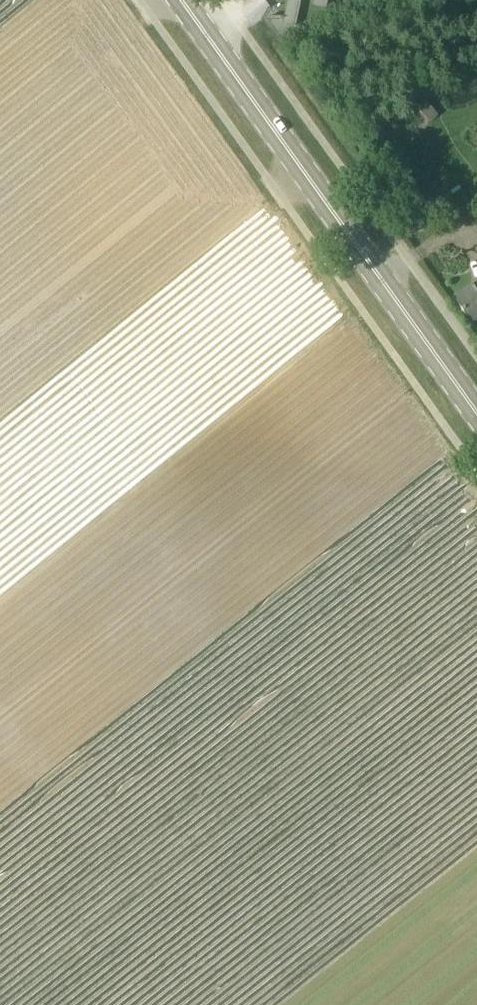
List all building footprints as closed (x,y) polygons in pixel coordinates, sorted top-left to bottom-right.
[(294,4),(266,14),(276,40),(309,28),(303,12),(328,2),(327,0),(293,0),(294,4)] [(453,298),(470,323),(476,318),(476,282),(453,298)]
